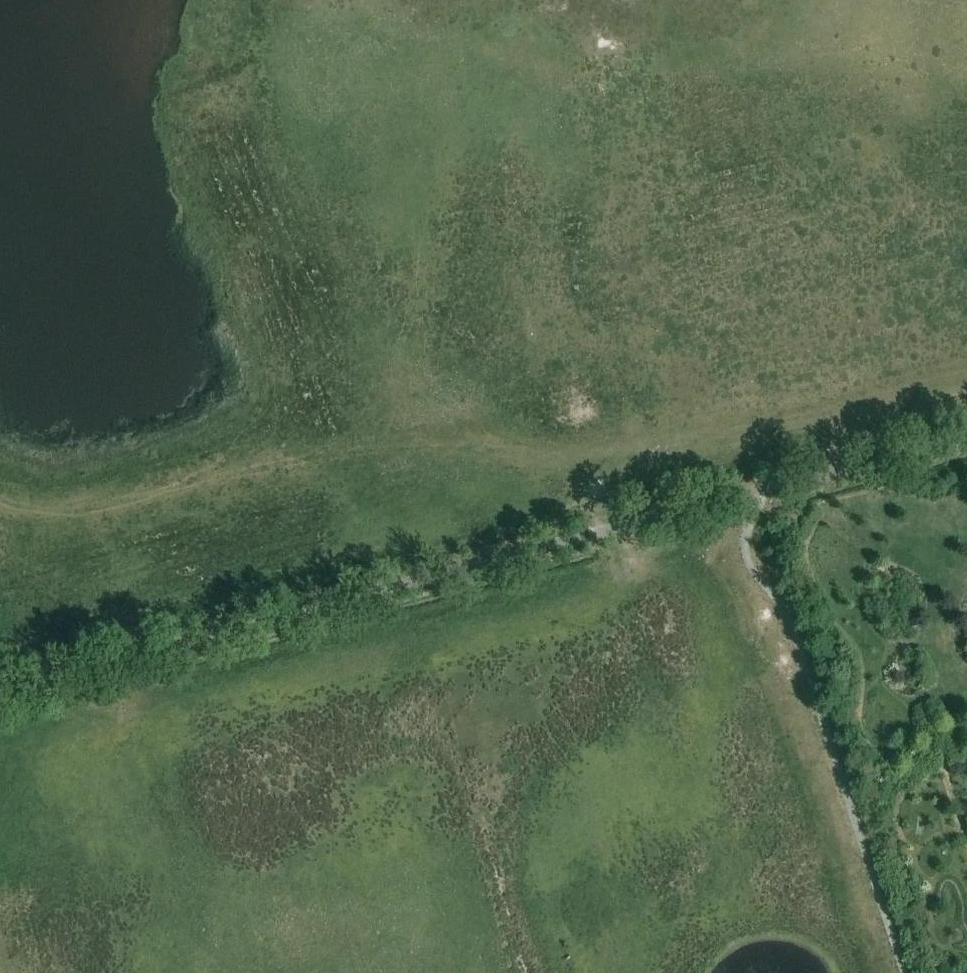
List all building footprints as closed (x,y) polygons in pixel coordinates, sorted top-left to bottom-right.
[(913,613),(906,615),(910,628),(917,626),(913,613)]
